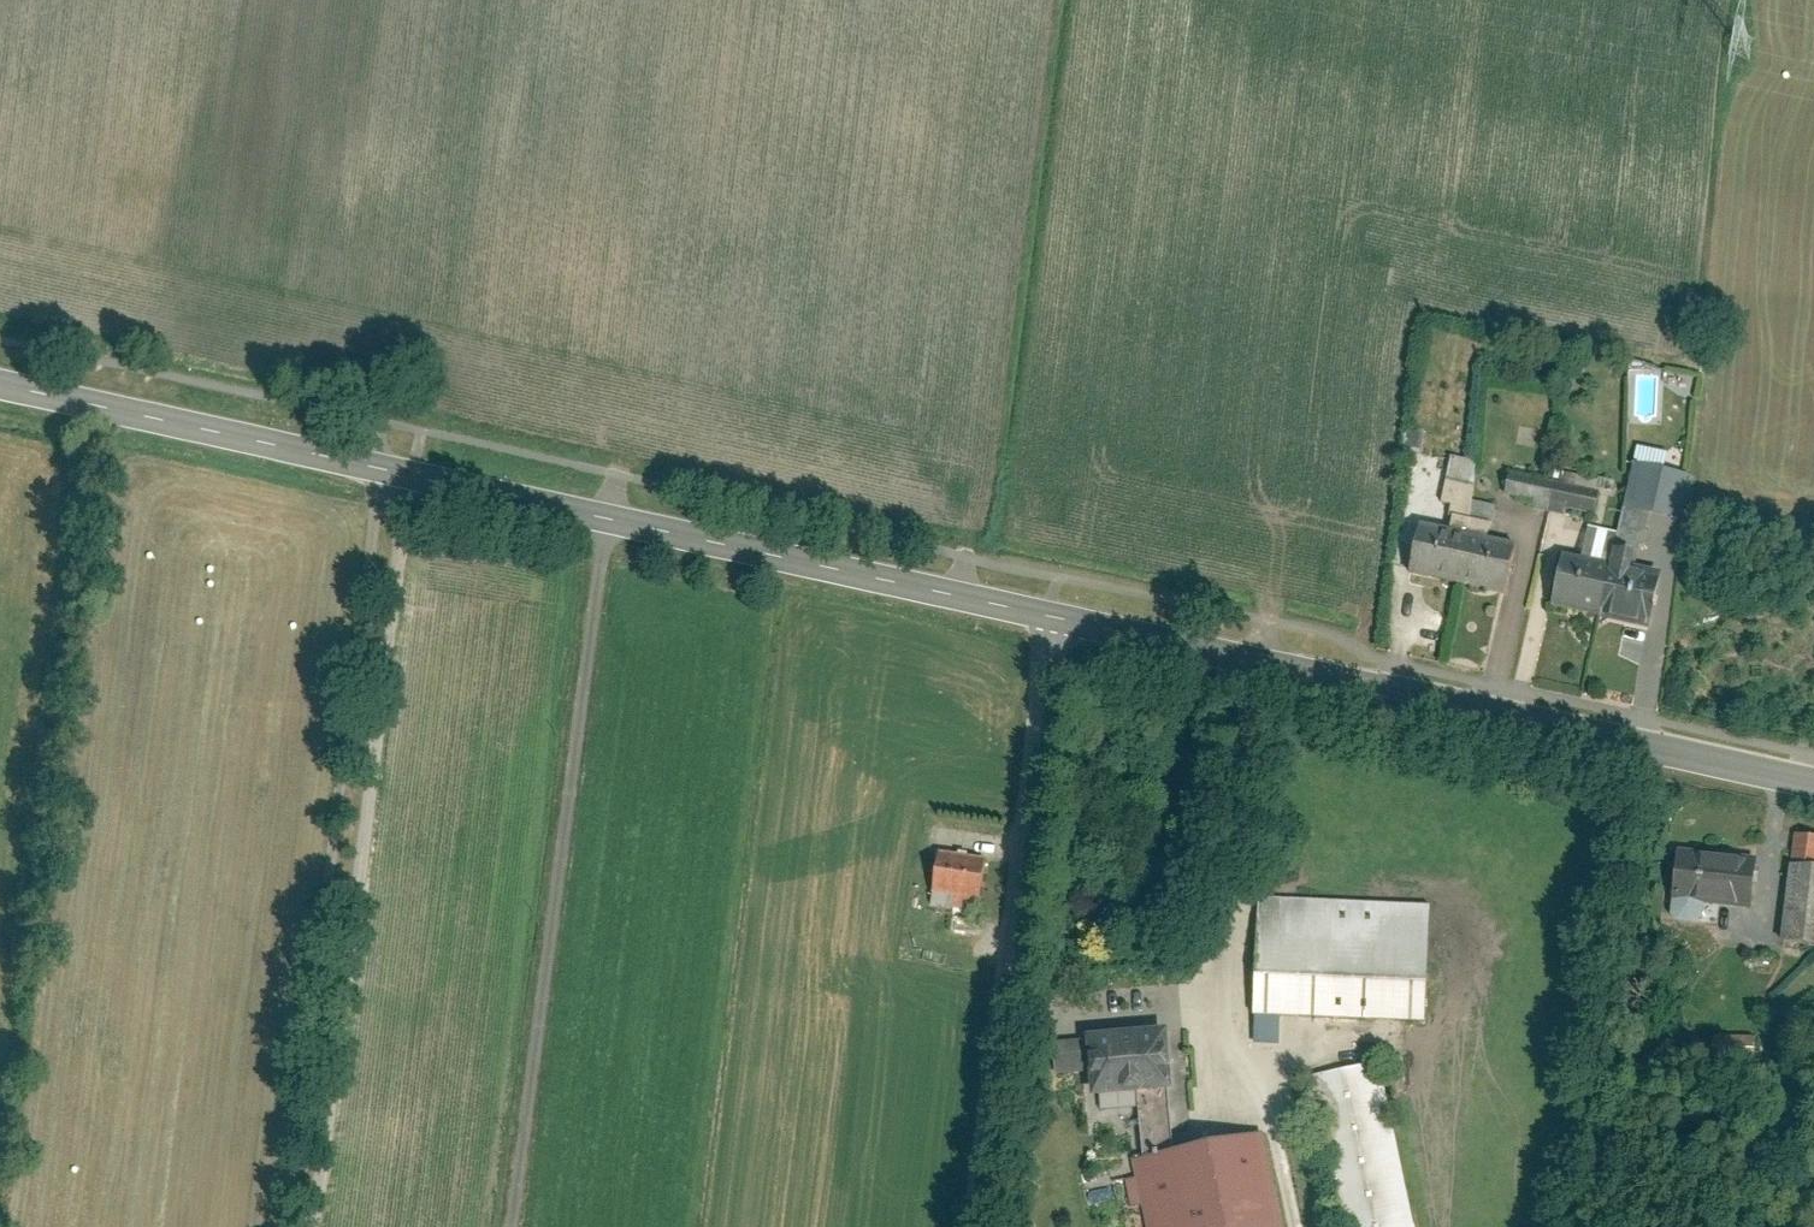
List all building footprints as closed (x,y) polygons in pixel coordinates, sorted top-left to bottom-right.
[(1417,528),(1407,576),(1501,595),(1510,548),(1491,545),(1504,483),(1499,504),(1469,498),(1461,537),(1431,531),(1417,528)] [(1518,485),(1514,503),(1579,517),(1583,498),(1518,485)] [(1564,563),(1554,607),(1645,627),(1647,616),(1654,584),(1636,580),(1643,550),(1617,544),(1610,574),(1564,563)] [(1687,847),(1680,893),(1744,903),(1751,857),(1687,847)] [(986,859),(939,853),(931,907),(978,914),(986,859)] [(1793,867),(1782,943),(1813,947),(1813,870),(1793,867)] [(1264,894),(1259,1008),(1418,1014),(1423,901),(1264,894)] [(1752,1070),(1758,1009),(1722,1005),(1716,1066),(1752,1070)] [(1161,1023),(1084,1029),(1089,1085),(1165,1079),(1161,1023)] [(1374,1060),(1304,1076),(1339,1226),(1412,1226),(1374,1060)] [(1134,1156),(1148,1226),(1275,1226),(1257,1132),(1134,1156)]
